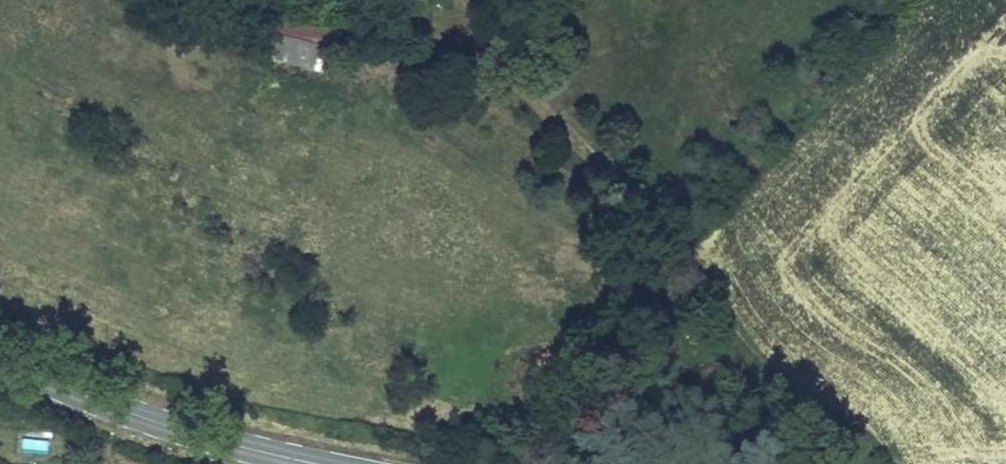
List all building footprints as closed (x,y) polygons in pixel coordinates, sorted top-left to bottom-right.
[(290,16),(278,61),(323,73),(335,28),(290,16)]
